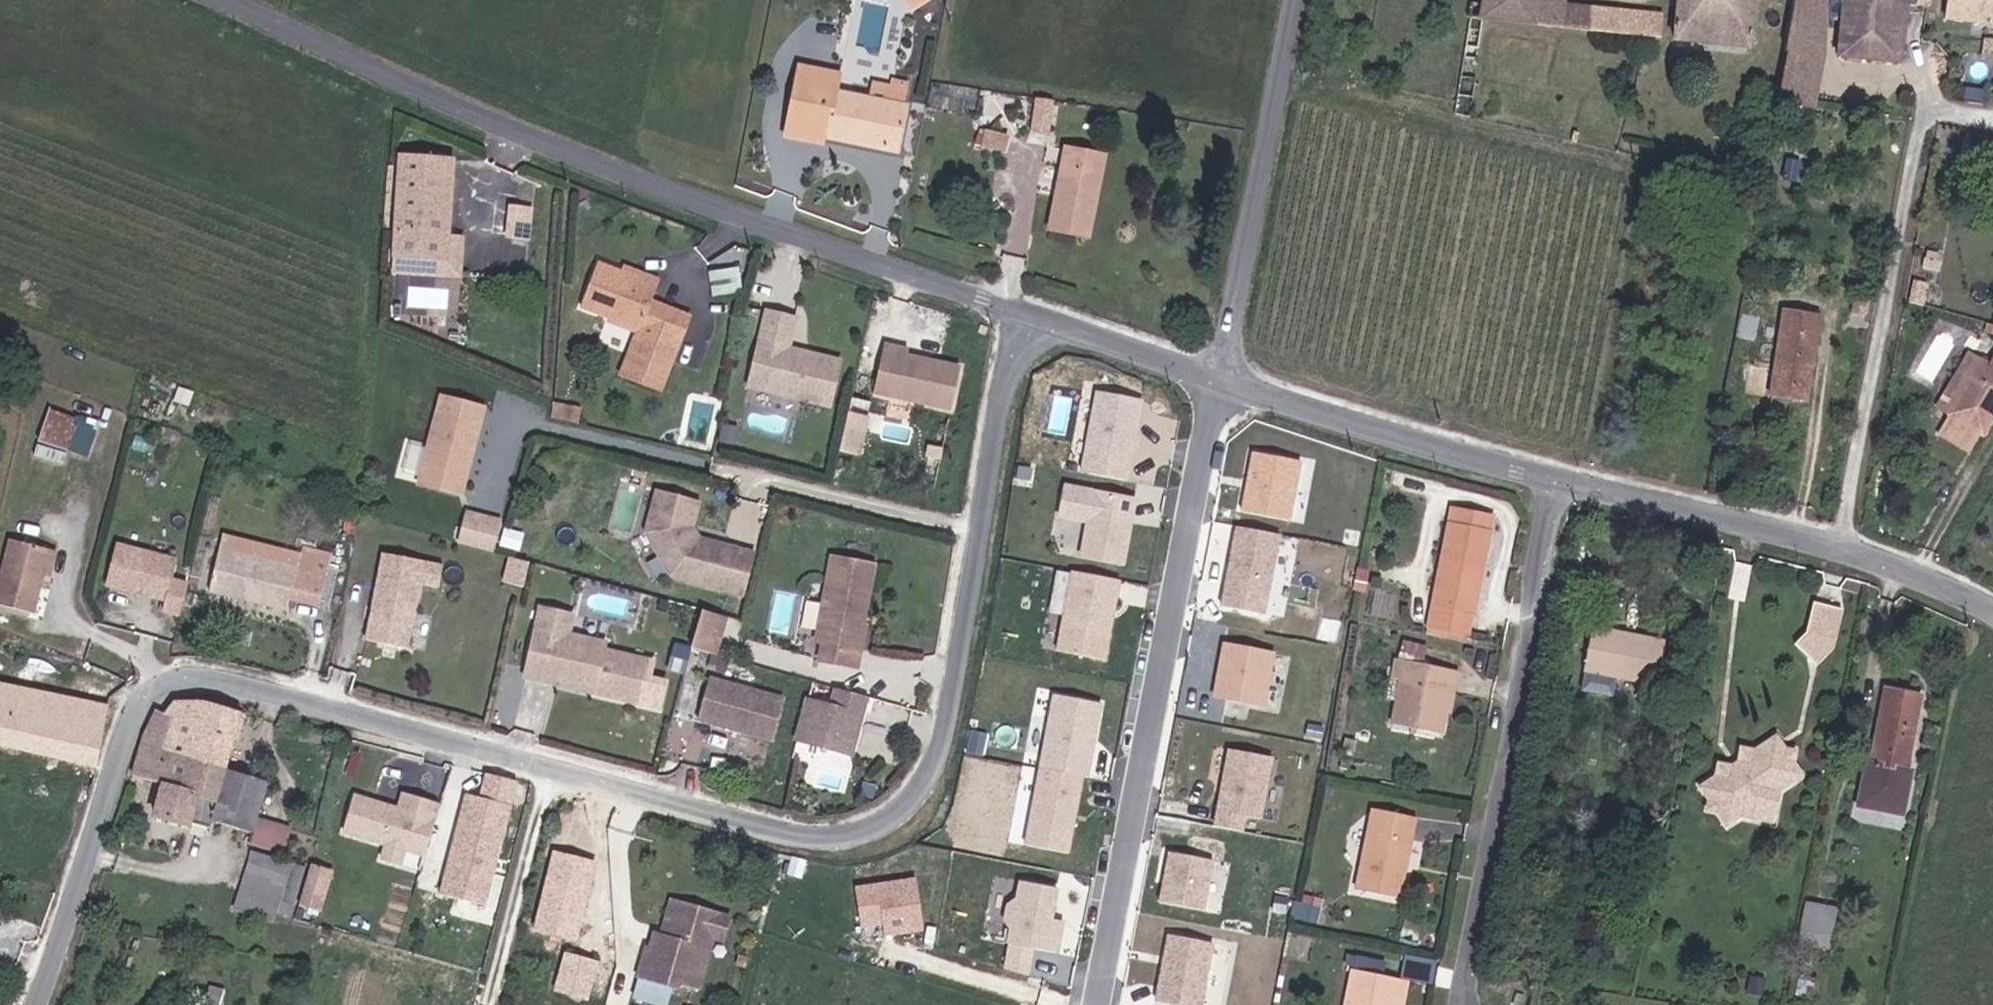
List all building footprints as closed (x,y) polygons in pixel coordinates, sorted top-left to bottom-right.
[(1538,25),(1543,0),(1482,0),(1481,5),(1471,5),(1468,19),(1469,19),(1455,114),(1470,118),(1485,19),(1538,25)] [(1538,25),(1559,27),(1564,5),(1565,0),(1543,0),(1538,25)] [(1674,41),(1751,49),(1756,0),(1677,0),(1674,41)] [(1778,102),(1802,107),(1813,109),(1826,53),(1825,0),(1794,0),(1785,52),(1789,52),(1778,102)] [(1947,18),(1992,23),(1992,0),(1949,0),(1947,18)] [(1909,7),(1842,1),(1837,57),(1902,65),(1909,7)] [(1564,5),(1559,27),(1661,36),(1663,15),(1564,5)] [(810,132),(821,72),(798,68),(784,136),(791,138),(795,134),(806,136),(807,132),(810,132)] [(839,76),(821,72),(810,132),(827,136),(828,135),(861,142),(860,145),(897,152),(906,108),(892,105),(835,93),(839,76)] [(892,105),(906,108),(908,109),(911,98),(894,95),(892,105)] [(1054,103),(1035,100),(1030,135),(1049,137),(1054,103)] [(1802,107),(1778,102),(1777,111),(1799,116),(1802,107)] [(1011,149),(1014,132),(983,127),(980,143),(1011,149)] [(808,142),(810,132),(807,132),(806,136),(795,134),(791,138),(808,142)] [(827,136),(810,132),(808,142),(825,146),(827,136)] [(1992,153),(1992,138),(1980,135),(1977,150),(1992,153)] [(1065,150),(1050,231),(1088,238),(1104,157),(1065,150)] [(446,259),(447,239),(451,161),(400,159),(395,257),(446,259)] [(1784,178),(1796,179),(1798,162),(1787,160),(1784,178)] [(531,234),(534,204),(513,202),(510,232),(531,234)] [(461,240),(447,239),(446,259),(395,257),(394,274),(459,277),(461,240)] [(712,252),(712,290),(742,290),(742,252),(712,252)] [(1933,260),(1933,263),(1927,262),(1926,270),(1941,273),(1943,262),(1933,260)] [(662,282),(647,276),(645,282),(621,273),(598,264),(581,308),(608,318),(639,331),(637,335),(621,375),(661,391),(689,318),(653,304),(662,282)] [(645,282),(647,276),(623,267),(621,273),(645,282)] [(1915,278),(1910,303),(1924,307),(1929,283),(1915,278)] [(447,307),(449,284),(410,281),(408,304),(447,307)] [(1853,312),(1865,314),(1869,300),(1856,297),(1853,312)] [(1798,313),(1819,316),(1820,310),(1799,307),(1798,313)] [(1819,316),(1798,313),(1783,311),(1771,395),(1808,400),(1821,316),(1819,316)] [(795,320),(767,313),(750,388),(831,407),(841,363),(788,351),(795,320)] [(639,331),(608,318),(606,323),(637,335),(639,331)] [(954,411),(968,362),(890,340),(876,389),(954,411)] [(1939,408),(1951,415),(1981,361),(1970,355),(1939,408)] [(1981,361),(1951,415),(1940,433),(1968,449),(1979,431),(1983,433),(1992,417),(1992,364),(1991,367),(1981,361)] [(1099,393),(1087,458),(1092,459),(1090,474),(1127,481),(1142,402),(1099,393)] [(461,494),(483,409),(442,398),(420,484),(461,494)] [(49,407),(42,440),(93,450),(100,416),(49,407)] [(849,409),(844,449),(866,452),(871,412),(849,409)] [(40,440),(36,453),(67,460),(70,447),(40,440)] [(1300,460),(1250,450),(1238,512),(1288,521),(1300,460)] [(1136,500),(1067,487),(1060,516),(1089,522),(1082,557),(1124,565),(1136,500)] [(713,587),(725,546),(702,539),(701,543),(693,540),(685,531),(687,524),(691,525),(698,503),(659,491),(646,533),(669,575),(713,587)] [(755,503),(732,501),(730,541),(753,542),(755,503)] [(1453,508),(1429,628),(1469,636),(1473,614),(1475,614),(1485,565),(1480,564),(1487,530),(1492,531),(1495,516),(1453,508)] [(474,549),(482,519),(467,515),(459,545),(474,549)] [(501,525),(482,519),(474,549),(493,555),(501,525)] [(702,539),(691,525),(687,524),(685,531),(693,540),(701,543),(702,539)] [(1280,535),(1238,527),(1223,607),(1265,615),(1280,535)] [(1492,531),(1487,530),(1480,564),(1485,565),(1492,531)] [(288,612),(291,601),(322,609),(332,564),(224,538),(210,594),(288,612)] [(51,550),(10,540),(0,580),(0,606),(35,615),(42,586),(51,550)] [(164,612),(181,616),(189,586),(173,582),(178,562),(117,546),(107,587),(167,602),(164,612)] [(725,546),(713,587),(718,588),(722,573),(746,580),(754,555),(725,546)] [(58,552),(51,550),(42,586),(49,588),(58,552)] [(816,656),(853,664),(862,624),(860,624),(874,563),(832,554),(814,636),(821,638),(816,656)] [(383,556),(367,643),(406,650),(418,586),(422,564),(383,556)] [(495,581),(520,588),(525,563),(501,557),(495,581)] [(442,567),(422,564),(418,586),(438,590),(442,567)] [(1121,581),(1074,572),(1058,651),(1106,660),(1121,581)] [(722,573),(718,588),(742,595),(746,580),(722,573)] [(1847,611),(1818,605),(1812,636),(1801,649),(1822,668),(1839,650),(1847,611)] [(572,617),(538,609),(534,628),(567,637),(572,617)] [(689,646),(714,653),(723,617),(698,610),(689,646)] [(1609,632),(1610,627),(1593,624),(1584,670),(1658,684),(1665,643),(1609,632)] [(567,637),(534,628),(522,678),(557,686),(558,680),(592,688),(590,694),(635,705),(645,663),(602,653),(603,645),(567,637)] [(1467,643),(1469,636),(1429,628),(1427,635),(1467,643)] [(1407,637),(1401,650),(1423,659),(1429,646),(1407,637)] [(1258,650),(1225,644),(1215,697),(1248,703),(1258,650)] [(1441,713),(1449,670),(1395,660),(1392,679),(1401,680),(1393,725),(1442,734),(1446,714),(1441,713)] [(1459,671),(1449,670),(1441,713),(1446,714),(1451,715),(1459,671)] [(777,697),(701,679),(691,719),(766,736),(777,697)] [(592,688),(558,680),(557,686),(590,694),(592,688)] [(107,707),(69,698),(29,692),(0,685),(0,750),(19,754),(25,753),(96,767),(107,707)] [(826,704),(803,698),(792,736),(845,751),(861,694),(832,686),(826,704)] [(1884,688),(1870,764),(1865,763),(1856,808),(1904,817),(1912,772),(1907,771),(1922,695),(1884,688)] [(1103,705),(1055,696),(1041,769),(1084,777),(1089,778),(1103,705)] [(226,771),(242,712),(203,703),(173,703),(164,714),(173,719),(156,751),(226,771)] [(143,739),(132,777),(165,786),(154,818),(191,829),(192,825),(213,831),(216,823),(251,833),(266,785),(226,774),(226,771),(156,751),(173,719),(164,714),(157,710),(143,739)] [(1724,772),(1717,776),(1701,786),(1710,801),(1708,811),(1718,812),(1727,826),(1742,816),(1753,818),(1776,802),(1778,791),(1802,774),(1794,761),(1795,751),(1785,749),(1776,737),(1755,751),(1742,749),(1740,761),(1743,767),(1736,772),(1724,772)] [(1272,758),(1231,751),(1216,827),(1243,832),(1246,817),(1261,820),(1272,758)] [(1743,767),(1740,761),(1731,767),(1719,764),(1717,776),(1724,772),(1736,772),(1743,767)] [(470,788),(444,891),(492,903),(523,777),(490,768),(484,791),(470,788)] [(1084,777),(1041,769),(1027,846),(1069,854),(1084,777)] [(357,796),(346,833),(386,845),(405,851),(424,857),(440,805),(404,794),(399,809),(357,796)] [(1776,802),(1753,818),(1772,823),(1776,802)] [(1373,811),(1357,890),(1399,899),(1416,820),(1373,811)] [(267,850),(306,863),(309,855),(270,842),(267,850)] [(405,851),(386,845),(382,859),(401,865),(405,851)] [(1171,853),(1161,903),(1204,911),(1214,861),(1171,853)] [(234,910),(274,923),(278,911),(291,915),(306,871),(252,854),(234,910)] [(333,871),(312,864),(299,906),(320,913),(333,871)] [(861,888),(866,927),(888,924),(896,923),(897,934),(929,930),(922,879),(861,888)] [(1051,913),(1056,888),(1017,880),(1014,897),(1005,903),(1004,916),(1010,925),(1008,938),(1057,947),(1063,915),(1051,913)] [(679,902),(668,937),(674,939),(685,904),(679,902)] [(1839,909),(1806,902),(1798,945),(1830,952),(1839,909)] [(718,938),(725,916),(685,904),(674,939),(668,937),(658,934),(653,949),(651,949),(643,975),(682,987),(683,981),(703,987),(718,938)] [(734,919),(725,916),(718,938),(728,941),(734,919)] [(896,923),(888,924),(889,935),(897,934),(896,923)] [(1170,936),(1157,1002),(1171,1004),(1201,1004),(1213,944),(1170,936)] [(1442,959),(1406,952),(1400,983),(1407,984),(1435,990),(1442,959)] [(554,989),(582,997),(592,963),(564,955),(554,989)] [(611,969),(592,963),(582,997),(601,1003),(611,969)] [(1403,1000),(1407,984),(1400,983),(1353,973),(1346,1004),(1396,1004),(1397,999),(1403,1000)] [(1748,995),(1763,997),(1766,980),(1751,977),(1748,995)]
